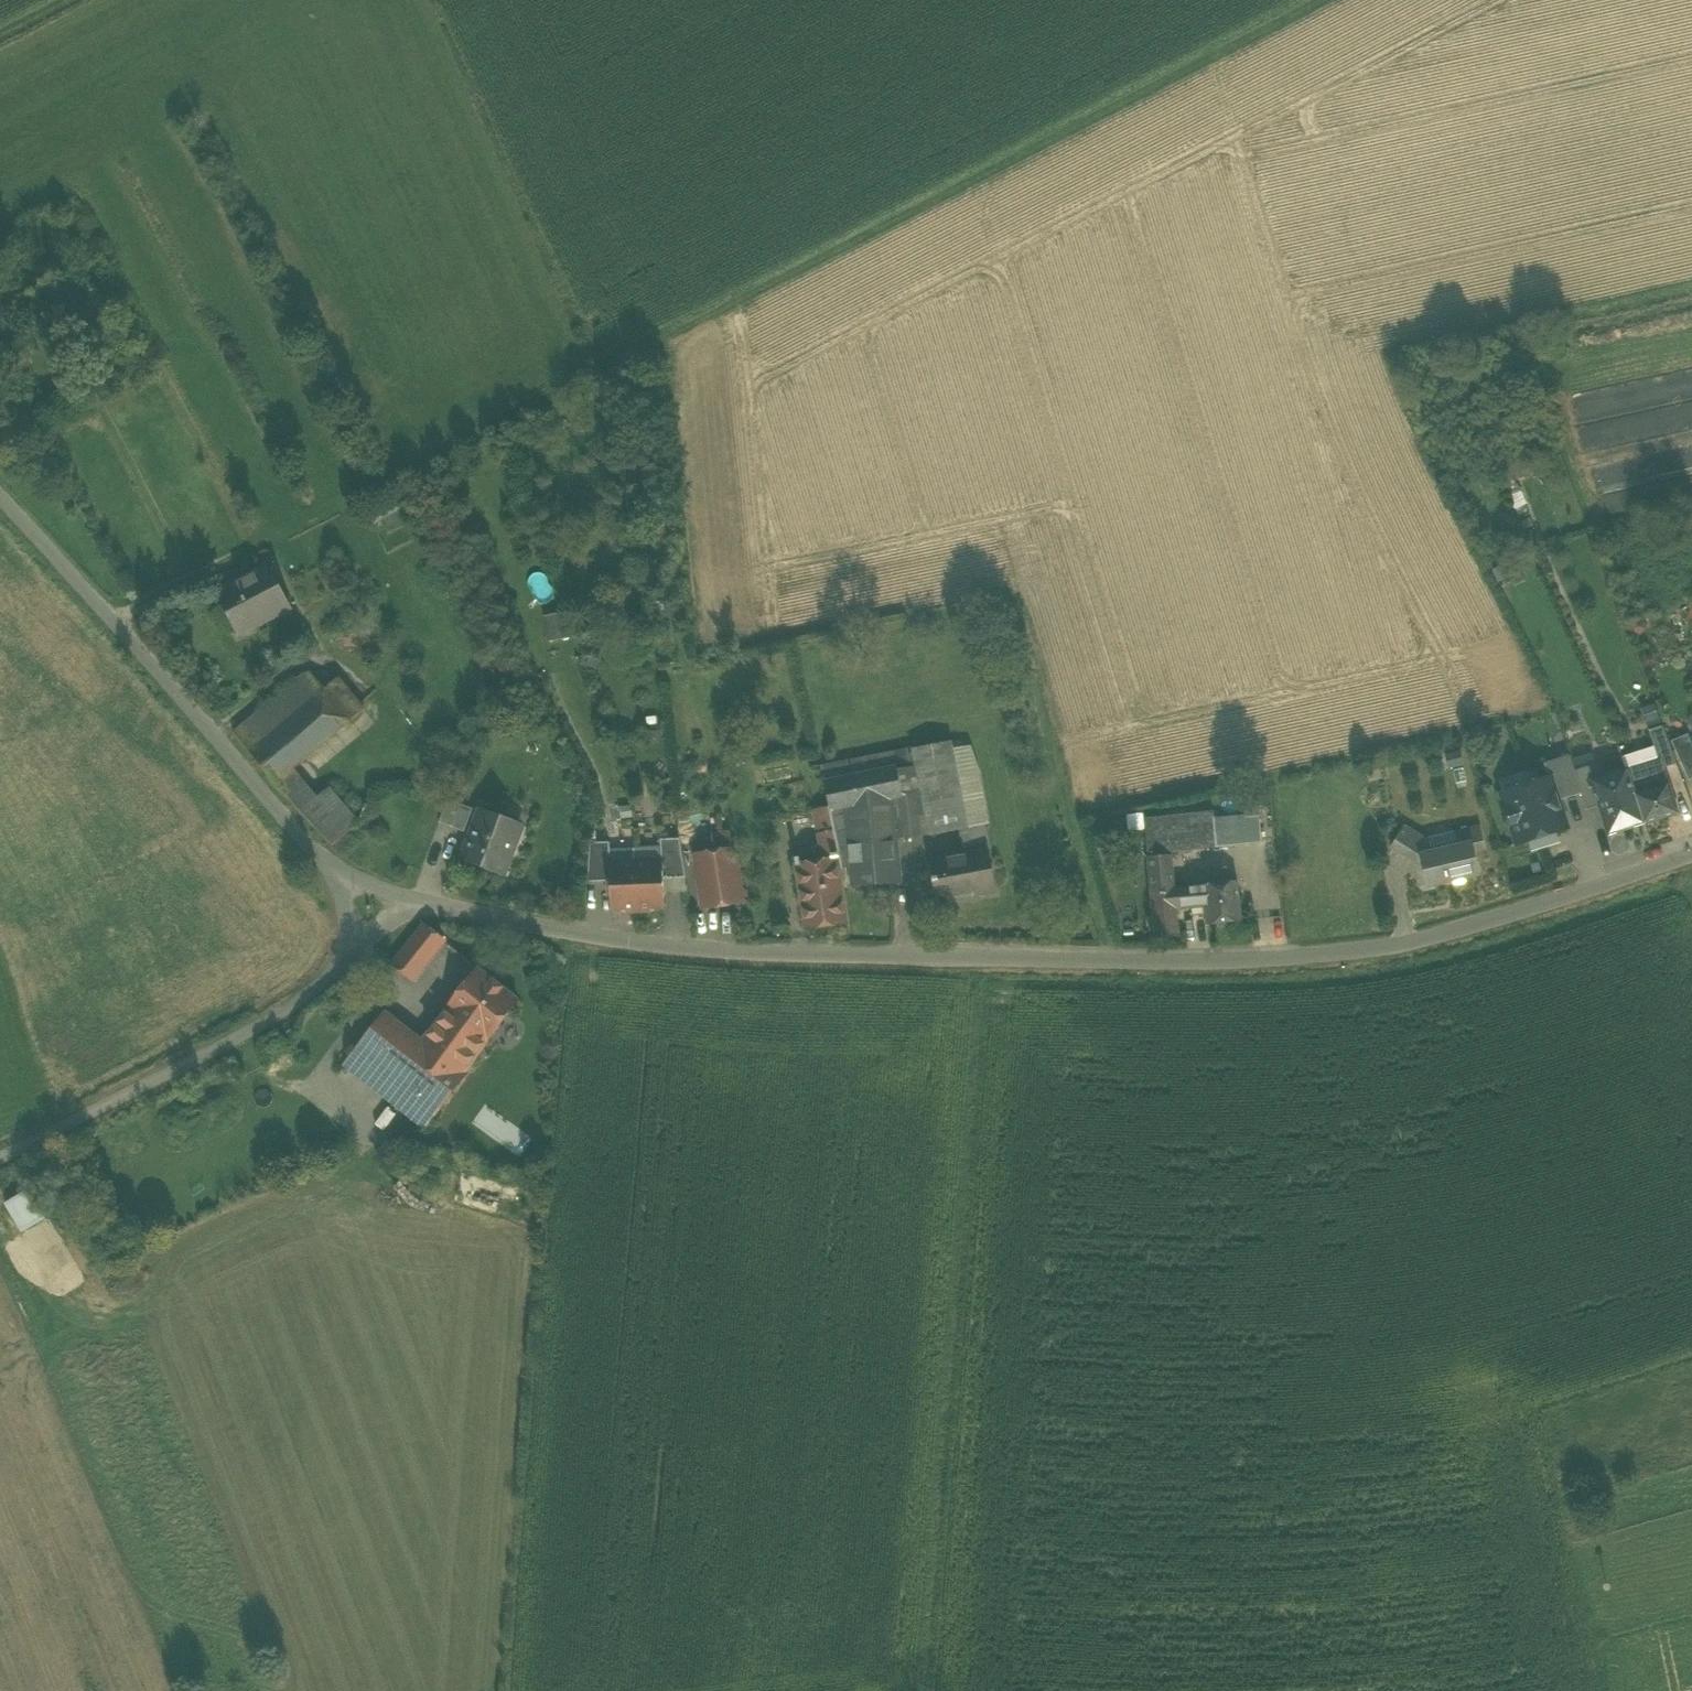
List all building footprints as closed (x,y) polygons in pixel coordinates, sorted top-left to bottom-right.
[(219,593),(238,629),(257,620),(264,622),(273,618),(276,610),(288,603),(269,567),(219,593)] [(573,637),(568,612),(546,616),(550,641),(573,637)] [(234,731),(252,752),(325,690),(308,669),(234,731)] [(339,678),(325,690),(350,719),(364,708),(339,678)] [(252,752),(277,782),(293,768),(350,719),(325,690),(252,752)] [(1660,718),(1655,704),(1640,710),(1645,723),(1660,718)] [(1661,758),(1664,768),(1677,764),(1663,725),(1650,729),(1655,746),(1659,758),(1661,758)] [(1689,780),(1691,778),(1691,743),(1690,738),(1688,734),(1672,741),(1689,780)] [(960,829),(969,827),(959,775),(953,749),(952,741),(896,752),(898,767),(902,796),(861,804),(867,834),(869,843),(898,841),(960,829)] [(959,775),(978,772),(970,745),(953,749),(959,775)] [(1622,756),(1627,769),(1659,758),(1655,746),(1622,756)] [(1460,751),(1445,754),(1449,770),(1453,768),(1464,766),(1460,751)] [(822,766),(825,782),(898,767),(896,752),(822,766)] [(1572,759),(1576,772),(1600,764),(1596,752),(1572,759)] [(1600,764),(1576,772),(1572,759),(1571,755),(1570,755),(1545,764),(1549,778),(1551,778),(1558,801),(1582,793),(1584,799),(1587,809),(1600,805),(1592,780),(1604,776),(1600,764)] [(1659,758),(1627,769),(1644,824),(1672,815),(1678,813),(1669,783),(1664,768),(1661,758),(1659,758)] [(1468,782),(1464,766),(1453,768),(1458,784),(1468,782)] [(902,796),(898,767),(825,782),(830,807),(831,810),(861,804),(902,796)] [(302,779),(293,768),(277,782),(288,795),(298,788),(302,779)] [(1609,835),(1644,824),(1627,769),(1604,776),(1592,780),(1600,805),(1609,835)] [(978,772),(959,775),(969,827),(985,824),(988,823),(978,772)] [(1531,840),(1532,844),(1555,837),(1553,832),(1567,828),(1558,801),(1551,778),(1549,778),(1502,793),(1508,811),(1505,812),(1503,816),(1505,823),(1509,826),(1512,825),(1518,844),(1531,840)] [(318,797),(302,779),(298,788),(288,795),(301,811),(318,797)] [(301,811),(334,845),(361,822),(359,821),(328,788),(318,797),(301,811)] [(1243,795),(1246,815),(1251,815),(1260,814),(1258,794),(1243,795)] [(440,822),(465,832),(474,808),(449,799),(440,822)] [(836,837),(867,834),(861,804),(831,810),(835,831),(836,837)] [(814,810),(818,833),(835,831),(831,810),(830,807),(814,810)] [(467,861),(505,875),(515,850),(509,847),(519,823),(481,808),(471,834),(476,836),(467,861)] [(1145,819),(1151,892),(1175,888),(1172,851),(1217,847),(1214,819),(1215,819),(1214,812),(1145,819)] [(1260,814),(1251,815),(1253,843),(1263,842),(1260,814)] [(1217,847),(1253,843),(1251,815),(1246,815),(1215,819),(1214,819),(1217,847)] [(509,847),(515,850),(524,825),(519,823),(509,847)] [(960,829),(965,855),(990,850),(985,824),(969,827),(960,829)] [(1392,847),(1424,866),(1421,855),(1420,849),(1426,840),(1405,827),(1392,847)] [(1453,833),(1457,847),(1472,843),(1474,849),(1485,847),(1480,827),(1453,833)] [(731,830),(713,830),(712,847),(731,847),(731,830)] [(836,837),(835,831),(818,833),(822,854),(825,855),(825,860),(840,857),(836,837)] [(1430,839),(1433,852),(1457,847),(1453,833),(1430,839)] [(461,859),(467,861),(476,836),(471,834),(461,859)] [(836,837),(840,857),(825,860),(796,864),(806,928),(848,922),(838,861),(841,860),(843,868),(851,867),(853,885),(901,882),(898,841),(869,843),(867,834),(836,837)] [(663,860),(664,878),(686,877),(681,838),(661,839),(661,847),(662,860),(663,860)] [(1420,849),(1421,855),(1433,852),(1430,839),(1426,840),(1420,849)] [(591,843),(589,882),(611,881),(610,863),(611,863),(611,849),(610,842),(591,843)] [(1480,874),(1474,849),(1472,843),(1457,847),(1433,852),(1421,855),(1424,866),(1428,886),(1480,874)] [(661,847),(636,848),(637,861),(662,860),(661,847)] [(625,911),(639,911),(637,861),(636,848),(611,849),(611,863),(610,863),(611,881),(612,909),(625,908),(625,911)] [(696,855),(704,907),(743,901),(735,849),(696,855)] [(930,862),(938,901),(997,890),(990,850),(965,855),(930,862)] [(662,860),(637,861),(639,911),(653,910),(653,907),(665,906),(665,890),(664,878),(663,860),(662,860)] [(688,890),(686,877),(664,878),(665,890),(688,890)] [(1203,884),(1204,885),(1205,905),(1208,924),(1242,920),(1243,921),(1239,881),(1203,884)] [(1177,907),(1205,905),(1204,885),(1175,888),(1177,907)] [(1177,907),(1175,888),(1151,892),(1155,936),(1180,933),(1177,907)] [(393,964),(414,980),(445,941),(425,924),(393,964)] [(447,1009),(488,1042),(519,999),(479,967),(447,1009)] [(363,1047),(421,1092),(408,1110),(428,1125),(441,1107),(488,1042),(447,1009),(426,1036),(425,1041),(424,1042),(386,1012),(360,1045),(363,1047)] [(349,1065),(408,1110),(421,1092),(363,1047),(349,1065)] [(29,1189),(4,1204),(22,1234),(47,1218),(29,1189)] [(500,1239),(511,1242),(516,1222),(504,1219),(500,1239)]
